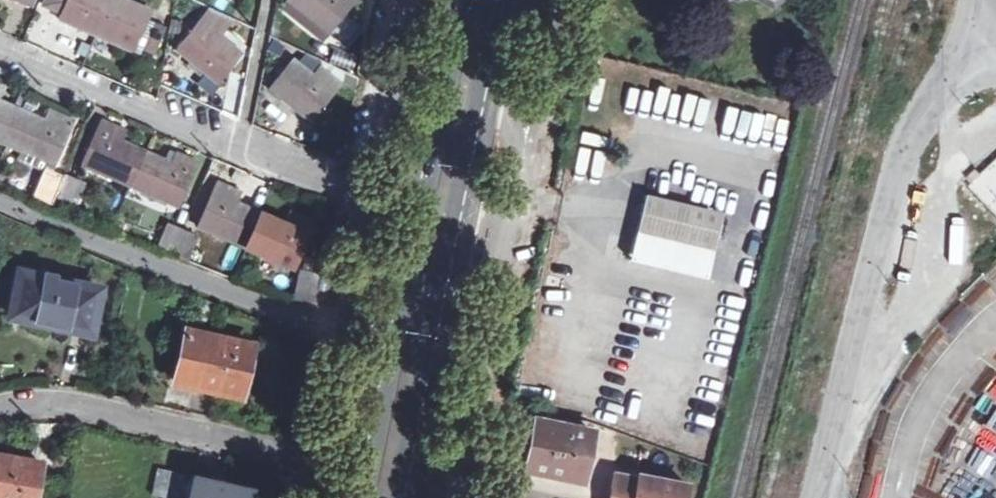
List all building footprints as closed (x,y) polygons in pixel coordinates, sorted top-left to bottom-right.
[(97,35),(111,0),(66,0),(58,18),(97,35)] [(126,0),(111,0),(97,35),(134,52),(136,48),(153,55),(165,27),(147,19),(151,11),(126,0)] [(315,23),(328,35),(343,16),(356,0),(288,0),(300,10),(301,12),(304,8),(315,18),(313,21),(315,23)] [(310,29),(315,23),(313,21),(315,18),(304,8),(301,12),(300,10),(294,17),(310,29)] [(212,32),(219,23),(220,22),(206,10),(176,47),(190,59),(191,60),(194,57),(207,67),(204,71),(217,82),(239,55),(219,37),(212,32)] [(226,29),(219,23),(212,32),(219,37),(226,29)] [(200,77),(204,71),(207,67),(194,57),(191,60),(190,59),(186,65),(200,77)] [(296,109),(297,110),(310,121),(340,85),(318,68),(312,76),(292,59),(269,88),(283,98),(285,99),(287,96),(299,105),(296,109)] [(285,99),(283,98),(281,101),(295,112),(297,110),(296,109),(299,105),(287,96),(285,99)] [(5,143),(20,109),(0,101),(0,141),(5,143)] [(43,119),(20,109),(5,143),(21,150),(23,145),(38,151),(36,156),(52,163),(53,164),(72,119),(47,109),(43,119)] [(113,178),(130,185),(144,152),(121,142),(125,131),(102,121),(82,164),(98,171),(100,166),(115,172),(113,178)] [(21,150),(17,159),(43,170),(44,166),(49,168),(52,163),(36,156),(38,151),(23,145),(21,150)] [(170,163),(144,152),(130,185),(146,192),(148,187),(163,194),(161,199),(177,206),(196,162),(175,153),(170,163)] [(967,187),(995,216),(995,159),(967,187)] [(31,196),(50,204),(63,174),(49,168),(44,166),(43,170),(31,196)] [(83,183),(63,174),(50,204),(70,212),(83,183)] [(229,240),(245,248),(259,215),(234,204),(239,192),(217,182),(198,226),(214,233),(216,228),(231,235),(229,240)] [(646,194),(639,229),(716,247),(724,211),(646,194)] [(285,226),(259,215),(245,248),(261,255),(264,249),(278,255),(276,261),(293,269),(312,224),(289,215),(285,226)] [(156,248),(170,253),(181,230),(166,224),(156,248)] [(195,236),(181,230),(170,253),(186,260),(195,236)] [(299,270),(293,299),(313,302),(318,274),(299,270)] [(20,273),(17,288),(26,291),(20,318),(52,325),(53,319),(92,327),(99,290),(56,281),(57,276),(43,273),(42,278),(20,273)] [(26,291),(17,288),(11,317),(20,318),(26,291)] [(53,319),(52,325),(91,333),(92,327),(53,319)] [(177,382),(240,396),(246,370),(251,345),(188,331),(177,382)] [(531,444),(527,468),(584,478),(592,431),(535,420),(531,444)] [(607,466),(620,468),(627,433),(603,424),(598,450),(610,452),(607,466)] [(37,483),(40,463),(0,455),(0,497),(33,497),(37,483)] [(159,467),(153,494),(169,497),(249,497),(251,488),(159,467)] [(687,483),(659,477),(658,482),(614,473),(610,497),(684,497),(687,483)] [(37,483),(33,497),(42,497),(45,485),(37,483)]
